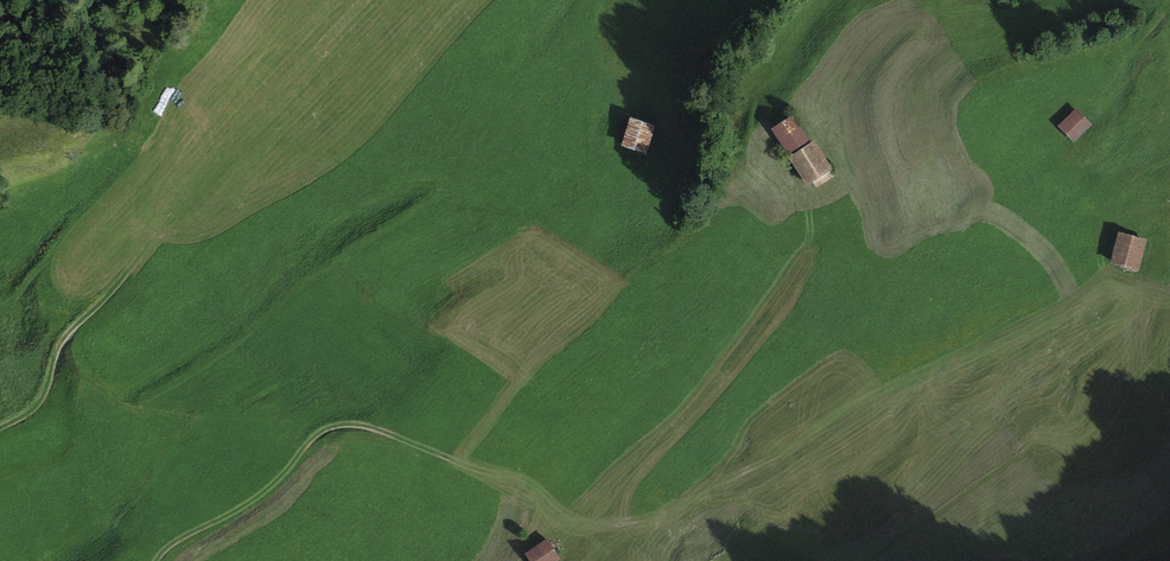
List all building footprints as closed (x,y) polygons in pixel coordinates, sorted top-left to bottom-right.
[(1077,109),(1058,126),(1073,143),(1092,125),(1077,109)] [(793,115),(772,130),(789,156),(811,141),(793,115)] [(655,126),(631,118),(622,147),(647,154),(655,126)] [(833,170),(814,141),(788,158),(808,187),(813,183),(817,189),(834,177),(830,172),(833,170)] [(1148,240),(1119,232),(1111,265),(1140,272),(1148,240)] [(525,554),(529,560),(561,560),(562,560),(549,539),(525,554)]
